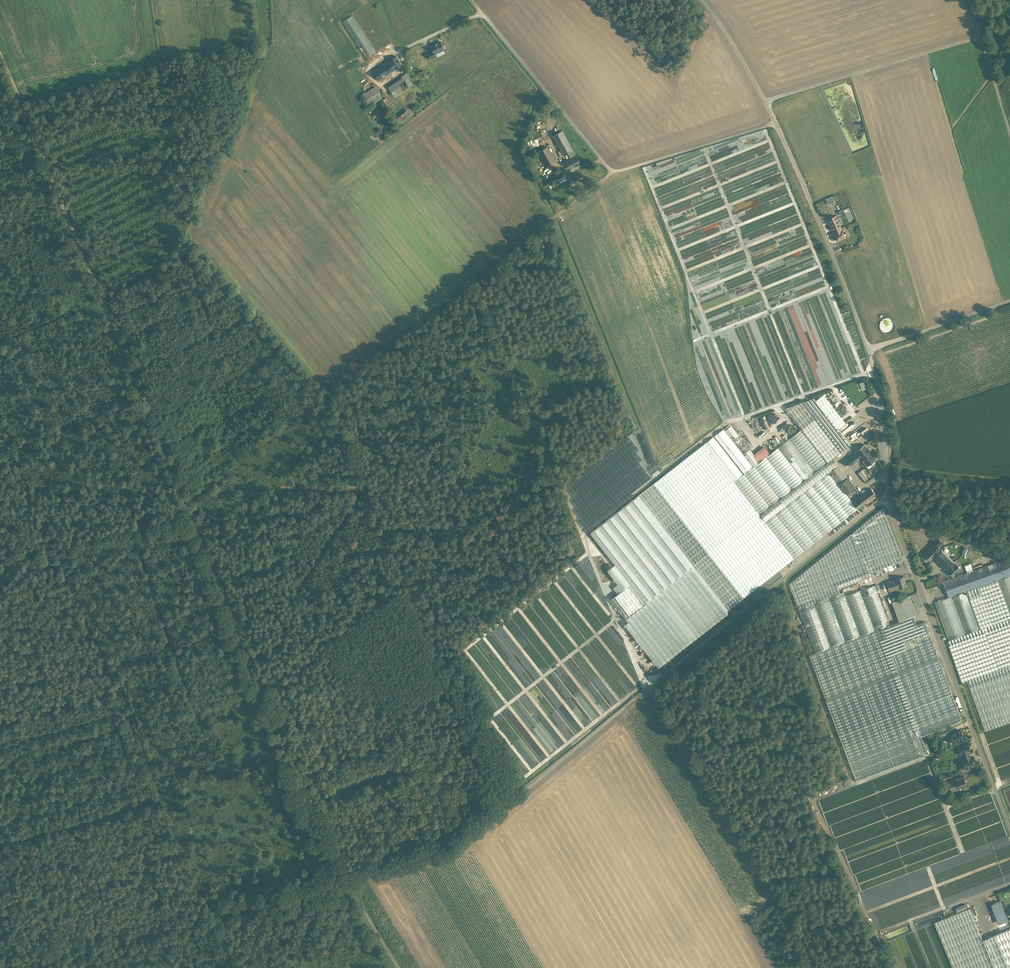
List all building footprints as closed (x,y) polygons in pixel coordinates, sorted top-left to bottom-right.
[(375,50),(352,15),(342,22),(365,57),(375,50)] [(440,41),(431,46),(433,50),(435,54),(436,53),(444,49),(445,47),(444,45),(442,44),(440,41)] [(433,50),(428,53),(430,59),(437,56),(436,53),(435,54),(433,50)] [(396,56),(389,60),(387,62),(392,71),(395,69),(402,65),(396,56)] [(387,62),(373,71),(378,80),(392,71),(387,62)] [(402,76),(396,80),(399,84),(402,82),(405,80),(402,76)] [(396,80),(387,86),(391,91),(400,86),(399,84),(396,80)] [(375,86),(363,94),(370,105),(382,98),(375,86)] [(400,86),(391,91),(394,96),(402,91),(400,86)] [(408,109),(394,120),(399,125),(412,114),(408,109)] [(548,140),(542,118),(537,120),(543,141),(548,140)] [(569,143),(562,130),(553,135),(560,149),(569,143)] [(569,143),(560,149),(564,155),(568,153),(573,150),(569,143)] [(547,146),(539,151),(547,165),(555,160),(547,146)] [(573,150),(568,153),(571,158),(576,156),(573,150)] [(571,158),(566,161),(570,169),(580,163),(576,155),(576,156),(571,158)] [(834,173),(810,184),(814,192),(838,181),(834,173)] [(826,198),(827,204),(838,201),(836,195),(826,198)] [(836,216),(828,219),(835,233),(842,230),(836,216)] [(842,230),(835,233),(838,241),(845,238),(843,233),(842,230)] [(770,454),(754,466),(781,499),(833,458),(850,445),(814,398),(785,408),(801,429),(770,454)] [(764,447),(754,455),(730,423),(723,429),(753,467),(754,466),(770,454),(764,447)] [(723,429),(714,435),(744,474),(753,467),(723,429)] [(743,475),(713,436),(704,443),(734,481),(743,475)] [(734,481),(704,443),(678,463),(769,578),(794,558),(765,521),(734,481)] [(876,459),(865,444),(856,451),(856,452),(854,454),(857,458),(861,455),(868,464),(875,458),(876,459)] [(854,454),(845,461),(850,467),(858,460),(857,458),(854,454)] [(833,458),(781,499),(786,506),(829,472),(838,465),(833,458)] [(769,578),(678,463),(654,483),(744,598),(769,578)] [(848,478),(838,465),(829,472),(839,485),(847,478),(848,478)] [(781,499),(754,466),(753,467),(744,474),(743,475),(734,481),(765,521),(786,506),(781,499)] [(865,482),(869,478),(861,470),(858,473),(865,482)] [(786,506),(815,542),(858,509),(853,502),(846,493),(839,485),(829,472),(786,506)] [(847,478),(839,485),(846,493),(855,486),(848,478),(847,478)] [(744,598),(654,483),(638,495),(693,565),(728,610),(744,598)] [(871,488),(860,497),(864,504),(876,495),(871,488)] [(860,497),(853,502),(858,509),(864,504),(860,497)] [(786,506),(765,521),(794,558),(815,542),(786,506)] [(883,507),(789,584),(798,608),(799,608),(841,592),(839,589),(872,576),(871,576),(881,572),(880,569),(903,560),(883,507)] [(935,543),(923,554),(930,561),(934,557),(941,549),(935,543)] [(971,549),(964,546),(962,554),(968,557),(971,549)] [(941,549),(934,557),(948,570),(953,576),(961,568),(941,549)] [(943,581),(949,597),(1009,575),(1009,562),(1002,560),(943,581)] [(728,610),(693,565),(644,604),(626,618),(624,619),(659,664),(728,610)] [(570,584),(573,587),(574,586),(572,584),(575,581),(566,574),(564,577),(565,577),(563,580),(570,585),(570,584)] [(935,602),(948,640),(1009,618),(1009,575),(949,597),(935,602)] [(904,576),(896,579),(886,582),(889,592),(899,588),(899,589),(907,586),(904,576)] [(644,604),(629,585),(611,599),(626,618),(644,604)] [(845,596),(800,613),(815,652),(890,624),(875,585),(845,596)] [(841,592),(799,608),(800,613),(845,596),(844,591),(841,592)] [(893,602),(892,602),(900,621),(913,616),(916,614),(909,595),(901,599),(893,602)] [(537,622),(531,614),(528,616),(526,613),(528,611),(526,608),(527,607),(526,605),(518,610),(522,616),(525,614),(533,625),(537,622)] [(815,652),(815,653),(809,655),(826,700),(939,658),(925,621),(917,625),(913,616),(900,621),(890,625),(890,624),(815,652)] [(948,640),(947,641),(962,683),(1009,666),(1009,618),(948,640)] [(493,629),(510,652),(512,650),(511,648),(514,646),(498,625),(493,629)] [(826,700),(857,781),(928,754),(921,736),(959,722),(962,719),(939,658),(826,700)] [(983,719),(983,727),(1009,726),(1009,722),(1009,718),(983,719)] [(950,734),(946,736),(948,742),(952,740),(953,742),(964,737),(960,729),(950,734)] [(968,743),(958,747),(960,754),(963,753),(969,751),(970,750),(968,743)] [(969,751),(963,753),(964,758),(962,759),(963,764),(960,765),(961,766),(960,768),(961,770),(963,771),(968,770),(967,768),(975,765),(972,756),(970,756),(969,751)] [(964,776),(956,779),(956,780),(948,783),(951,791),(960,788),(967,786),(964,776)] [(1001,901),(993,904),(1000,923),(1008,920),(1001,901)] [(966,903),(956,908),(957,912),(968,907),(966,903)] [(985,945),(970,908),(934,923),(953,967),(995,967),(985,945)] [(995,934),(1009,967),(1009,928),(995,934)] [(996,941),(985,945),(995,967),(1007,967),(996,941)]
